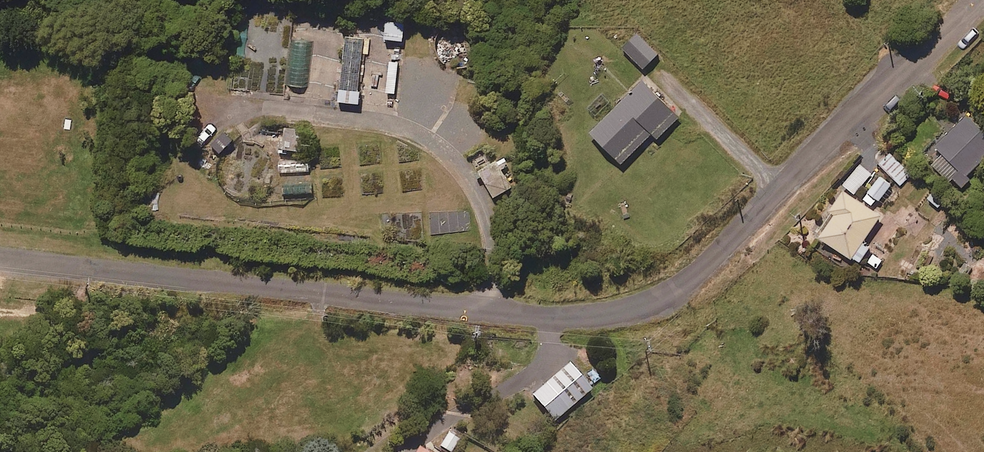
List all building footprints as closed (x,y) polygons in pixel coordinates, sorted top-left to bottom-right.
[(403,23),(385,22),(384,39),(402,40),(403,23)] [(657,54),(638,34),(624,48),(643,68),(657,54)] [(361,39),(344,38),(343,59),(337,59),(336,103),(359,103),(361,39)] [(678,118),(643,81),(589,133),(620,164),(651,133),(656,139),(678,118)] [(961,188),(971,177),(968,174),(983,157),(983,133),(965,115),(935,147),(942,154),(934,162),(961,188)] [(304,128),(283,128),(283,152),(304,152),(304,128)] [(232,140),(220,130),(206,147),(217,156),(232,140)] [(911,175),(889,154),(879,164),(900,186),(911,175)] [(493,197),(510,188),(500,170),(510,165),(505,156),(478,172),(493,197)] [(871,174),(860,164),(842,184),(853,194),(871,174)] [(862,199),(871,206),(876,199),(879,201),(890,186),(879,177),(862,199)] [(880,216),(842,191),(828,212),(834,216),(819,238),(857,265),(869,247),(862,242),(880,216)] [(590,390),(568,364),(531,396),(553,422),(590,390)] [(451,429),(442,446),(453,451),(455,451),(463,435),(451,429)]
